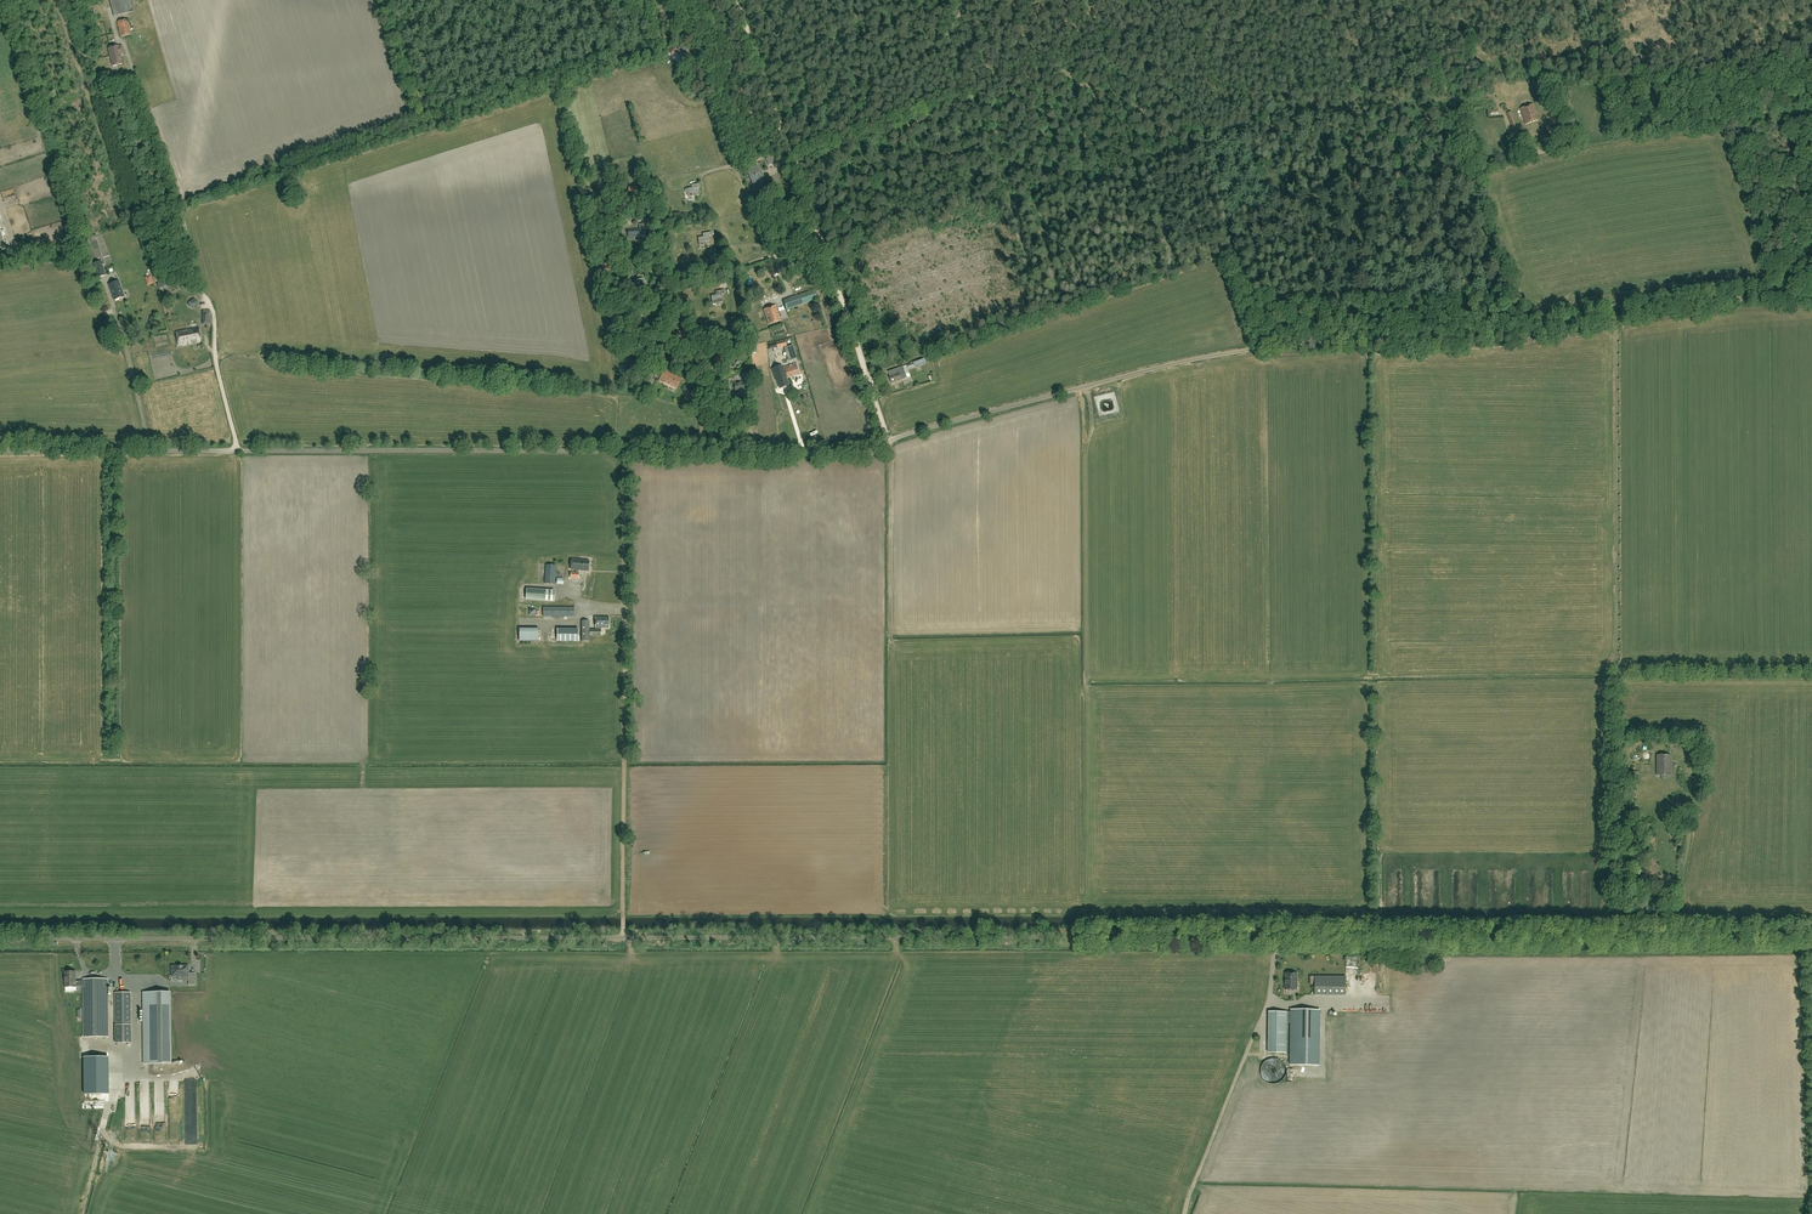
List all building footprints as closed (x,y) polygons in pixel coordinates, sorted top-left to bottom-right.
[(134,12),(131,0),(110,0),(114,17),(134,12)] [(121,37),(132,34),(128,19),(117,22),(121,37)] [(669,52),(673,55),(675,52),(678,54),(683,59),(682,60),(685,63),(689,59),(688,58),(692,54),(682,45),(677,50),(674,47),(669,52)] [(119,46),(108,49),(113,67),(123,64),(121,55),(124,54),(122,46),(119,47),(119,46)] [(1551,76),(1539,79),(1541,88),(1553,85),(1551,76)] [(1533,105),(1520,110),(1526,125),(1538,120),(1533,105)] [(1507,113),(1512,127),(1516,125),(1511,111),(1507,113)] [(774,156),(766,159),(768,165),(776,162),(774,156)] [(747,170),(753,183),(752,184),(755,191),(756,190),(757,194),(763,191),(761,188),(765,186),(761,178),(764,177),(761,171),(758,166),(753,168),(747,170)] [(692,188),(687,189),(685,189),(685,193),(688,192),(689,197),(699,195),(698,188),(701,187),(700,183),(691,185),(692,188)] [(595,194),(605,193),(604,186),(594,187),(595,194)] [(628,230),(629,237),(644,236),(643,229),(644,229),(644,225),(640,225),(640,229),(628,230)] [(703,233),(703,237),(698,238),(699,246),(710,244),(709,236),(712,236),(711,232),(703,233)] [(99,248),(96,237),(88,239),(95,262),(102,260),(100,254),(106,252),(105,246),(99,248)] [(98,277),(106,274),(101,261),(93,264),(98,277)] [(610,264),(602,266),(604,275),(611,274),(609,267),(611,267),(610,264)] [(145,277),(148,286),(154,284),(151,275),(145,277)] [(638,275),(634,275),(635,279),(631,282),(633,289),(640,289),(642,282),(638,279),(638,275)] [(170,278),(157,284),(160,289),(172,283),(170,278)] [(119,281),(109,284),(115,300),(124,296),(119,281)] [(716,291),(716,295),(711,296),(713,304),(723,302),(722,294),(725,294),(724,289),(716,291)] [(814,289),(783,300),(786,310),(817,299),(814,289)] [(775,305),(764,310),(769,325),(781,321),(775,305)] [(211,316),(209,317),(209,310),(203,310),(203,321),(206,321),(206,324),(211,324),(211,316)] [(625,314),(613,315),(613,318),(616,317),(617,324),(623,323),(623,317),(625,316),(625,314)] [(652,328),(654,327),(655,326),(655,324),(660,324),(660,319),(660,318),(659,318),(659,316),(650,317),(651,318),(650,318),(650,320),(651,320),(651,324),(650,325),(651,326),(652,328)] [(199,328),(176,332),(178,345),(201,341),(199,328)] [(214,339),(215,347),(224,346),(224,338),(214,339)] [(794,349),(792,346),(785,348),(786,351),(788,351),(791,360),(797,359),(795,354),(796,354),(795,349),(794,349)] [(636,364),(629,358),(625,362),(627,363),(624,367),(629,372),(633,368),(634,370),(636,367),(635,366),(635,365),(636,364)] [(796,363),(784,367),(787,377),(799,373),(796,363)] [(889,376),(892,383),(907,378),(903,366),(888,371),(890,375),(889,376)] [(677,388),(681,379),(664,371),(659,380),(664,382),(664,381),(677,388)] [(925,373),(918,375),(919,381),(927,379),(925,373)] [(734,383),(735,391),(737,391),(737,395),(740,394),(739,391),(744,390),(743,381),(734,383)] [(696,403),(702,393),(693,388),(688,399),(696,403)] [(576,570),(576,572),(571,572),(571,578),(579,578),(579,572),(578,572),(578,570),(588,571),(589,561),(572,560),(571,570),(576,570)] [(546,564),(545,583),(555,584),(556,565),(546,564)] [(555,591),(527,589),(526,599),(554,601),(555,591)] [(574,617),(574,607),(543,607),(543,617),(564,617),(564,619),(567,619),(567,617),(574,617)] [(589,621),(582,621),(582,641),(589,641),(589,636),(601,636),(601,627),(609,627),(609,616),(595,616),(595,629),(589,629),(589,621)] [(539,629),(519,629),(519,641),(539,641),(539,629)] [(578,629),(557,629),(557,641),(578,641),(578,629)] [(1670,754),(1658,754),(1658,775),(1670,775),(1670,754)] [(195,973),(189,973),(189,966),(172,966),(172,977),(178,977),(178,980),(189,980),(189,985),(195,985),(195,973)] [(83,982),(83,981),(75,981),(75,971),(65,971),(65,987),(76,987),(76,986),(83,986),(83,985),(83,982)] [(1297,990),(1297,973),(1285,973),(1285,990),(1297,990)] [(1346,995),(1346,977),(1315,977),(1315,995),(1346,995)] [(83,985),(83,986),(83,1037),(108,1037),(108,979),(83,979),(83,981),(83,982),(83,985)] [(131,992),(115,993),(115,1043),(131,1043),(131,992)] [(144,1063),(170,1063),(170,992),(143,992),(143,1005),(144,1005),(144,1063)] [(1269,1011),(1268,1052),(1286,1053),(1287,1023),(1291,1023),(1290,1065),(1318,1065),(1319,1010),(1291,1009),(1291,1012),(1269,1011)] [(1282,1061),(1280,1060),(1277,1059),(1275,1058),(1274,1058),(1272,1058),(1270,1058),(1267,1059),(1264,1062),(1262,1065),(1261,1068),(1260,1071),(1261,1076),(1264,1080),(1269,1083),(1276,1084),(1282,1080),(1284,1078),(1286,1074),(1286,1070),(1285,1066),(1284,1064),(1282,1061)]
